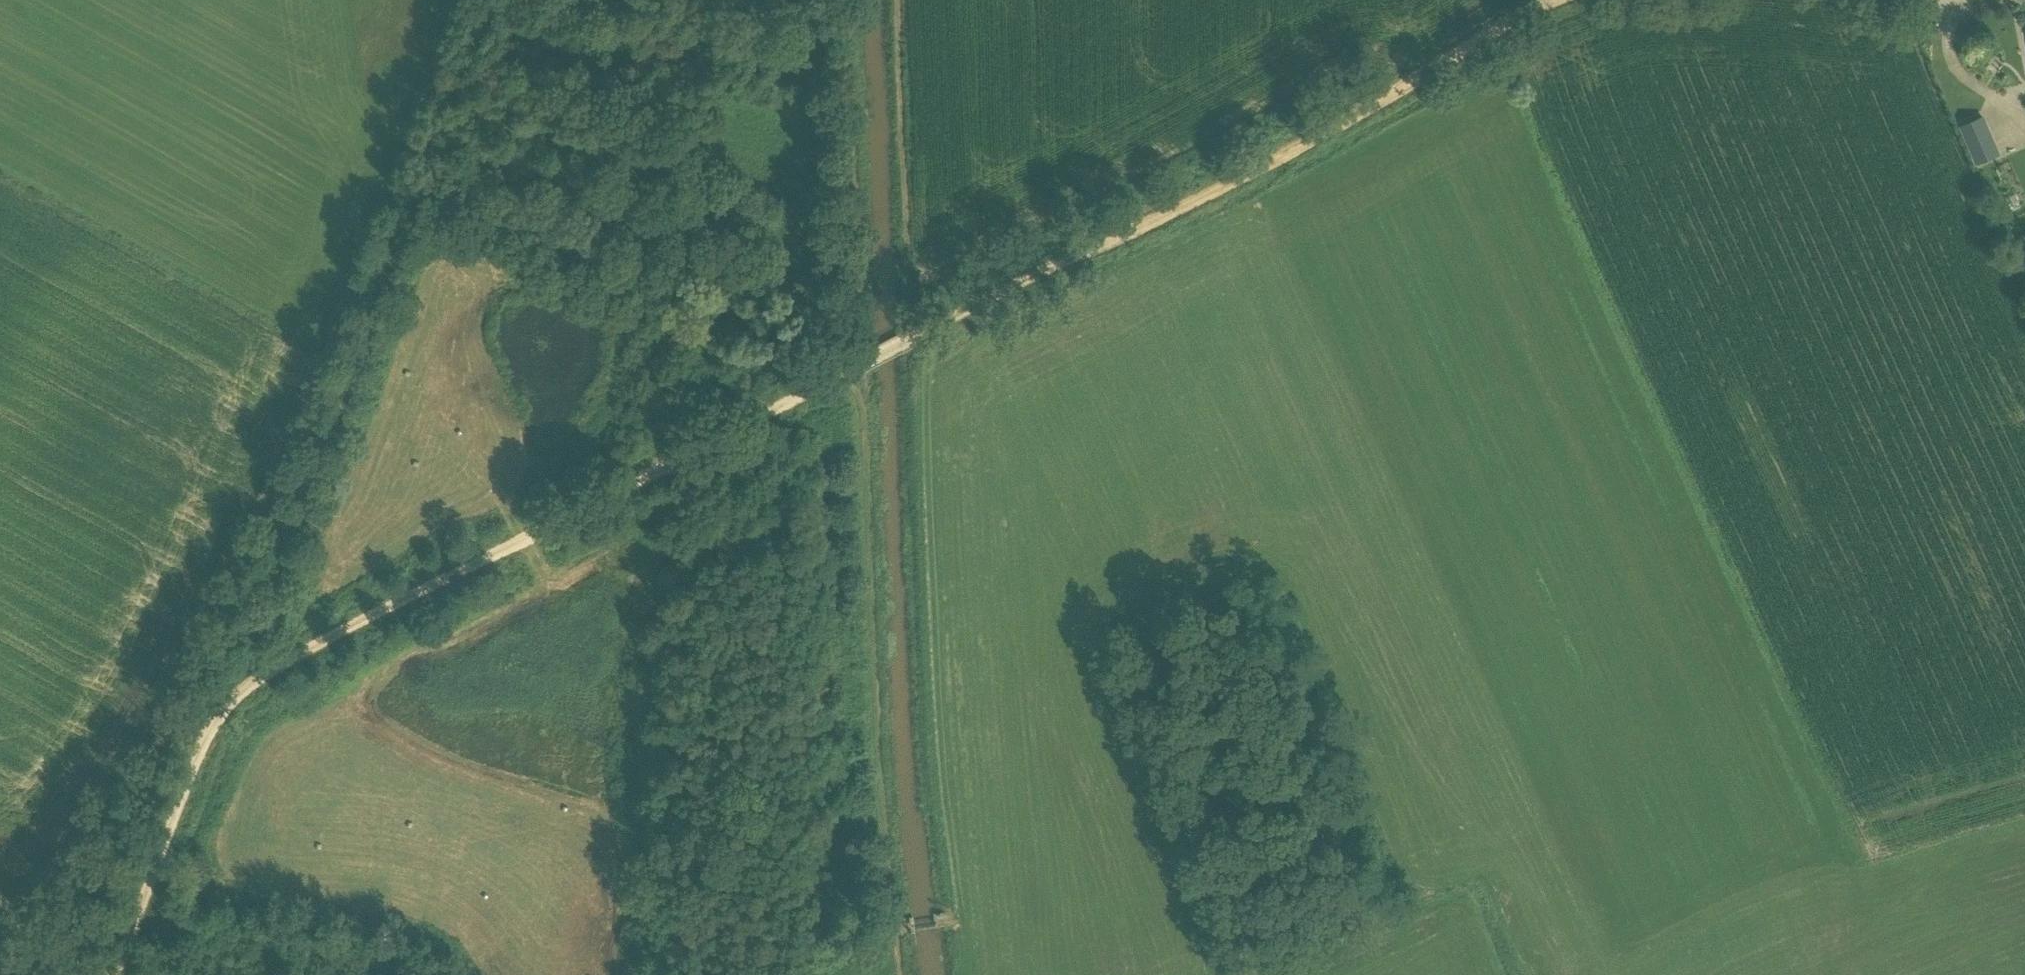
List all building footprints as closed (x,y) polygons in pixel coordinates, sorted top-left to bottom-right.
[(1977,162),(1999,153),(1983,117),(1961,126),(1977,162)]
